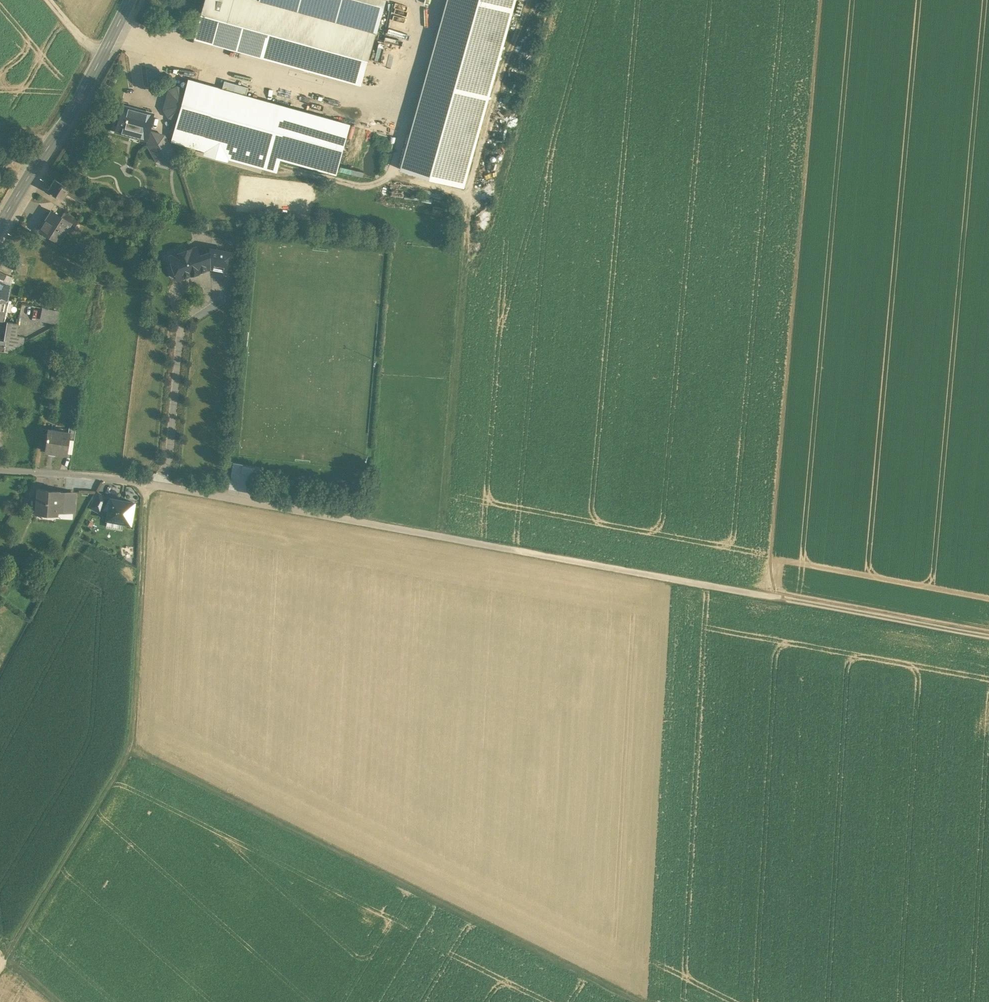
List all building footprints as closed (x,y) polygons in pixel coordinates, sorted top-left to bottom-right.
[(207,8),(205,8),(204,8),(203,12),(204,14),(206,14),(199,39),(211,43),(362,85),(377,32),(376,31),(262,0),(210,0),(207,8)] [(376,31),(385,0),(262,0),(376,31)] [(401,169),(464,186),(514,0),(447,0),(401,169)] [(281,105),(188,80),(186,90),(177,119),(175,129),(199,135),(268,155),(281,105)] [(178,88),(170,91),(165,110),(170,117),(177,119),(186,90),(178,88)] [(351,125),(281,105),(268,155),(337,174),(351,125)] [(153,114),(123,106),(121,113),(120,113),(117,114),(116,117),(118,120),(119,121),(116,130),(146,139),(153,114)] [(199,135),(175,129),(171,140),(196,147),(199,135)] [(164,135),(151,132),(148,144),(157,160),(169,164),(173,151),(164,135)] [(268,155),(199,135),(196,147),(207,150),(206,153),(229,160),(229,158),(264,168),(268,155)] [(10,151),(19,160),(29,149),(20,140),(10,151)] [(67,180),(58,174),(55,179),(64,185),(67,180)] [(55,179),(48,190),(62,199),(67,192),(77,199),(80,195),(64,185),(55,179)] [(87,199),(80,195),(77,199),(84,204),(87,199)] [(449,214),(449,200),(434,201),(435,214),(449,214)] [(79,220),(65,210),(61,217),(70,223),(69,226),(74,229),(79,220)] [(61,217),(51,211),(39,230),(40,230),(53,238),(53,239),(59,230),(64,233),(69,226),(70,223),(61,217)] [(53,238),(40,230),(37,235),(49,243),(53,238)] [(196,247),(169,256),(177,279),(210,268),(225,271),(229,252),(209,248),(208,253),(199,256),(196,247)] [(0,280),(0,299),(6,300),(7,300),(10,285),(3,281),(0,280)] [(41,308),(39,317),(40,317),(39,320),(57,324),(59,312),(41,308)] [(19,324),(7,322),(6,328),(18,330),(19,324)] [(17,336),(5,334),(5,340),(4,351),(7,351),(24,342),(25,337),(17,336)] [(68,433),(48,430),(47,437),(46,439),(47,439),(45,452),(66,455),(68,439),(69,433),(68,433)] [(251,483),(238,481),(236,490),(249,492),(251,483)] [(57,491),(37,490),(36,512),(42,512),(42,513),(44,516),(47,516),(49,514),(49,513),(56,513),(56,510),(73,512),(74,494),(57,492),(57,491)] [(100,513),(108,498),(97,493),(90,508),(100,513)] [(106,520),(130,524),(133,503),(110,499),(106,520)]
